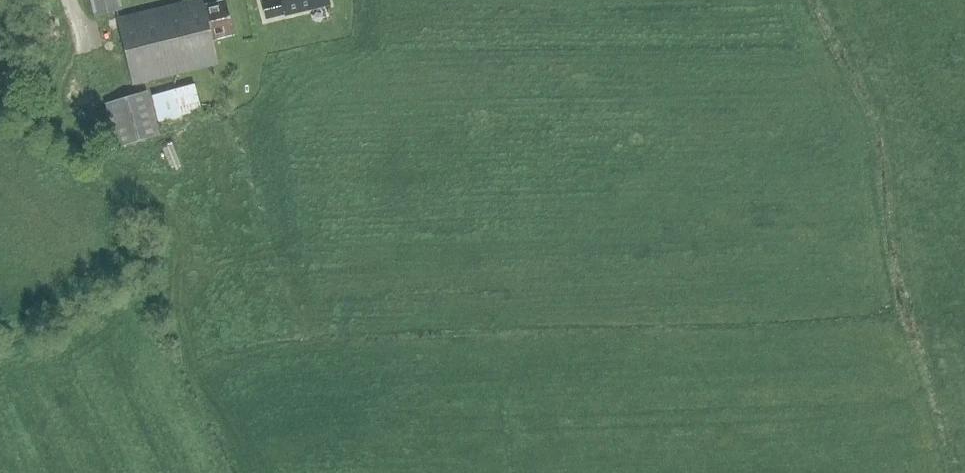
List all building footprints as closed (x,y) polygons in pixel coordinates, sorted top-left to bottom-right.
[(119,0),(90,0),(94,16),(122,9),(119,0)] [(212,39),(233,34),(225,0),(223,0),(203,5),(202,0),(185,0),(116,17),(132,84),(218,63),(212,39)] [(284,12),(285,13),(328,2),(328,0),(262,0),(266,16),(284,12)] [(201,111),(194,84),(152,96),(159,122),(201,111)] [(146,91),(105,103),(117,146),(159,134),(146,91)]
